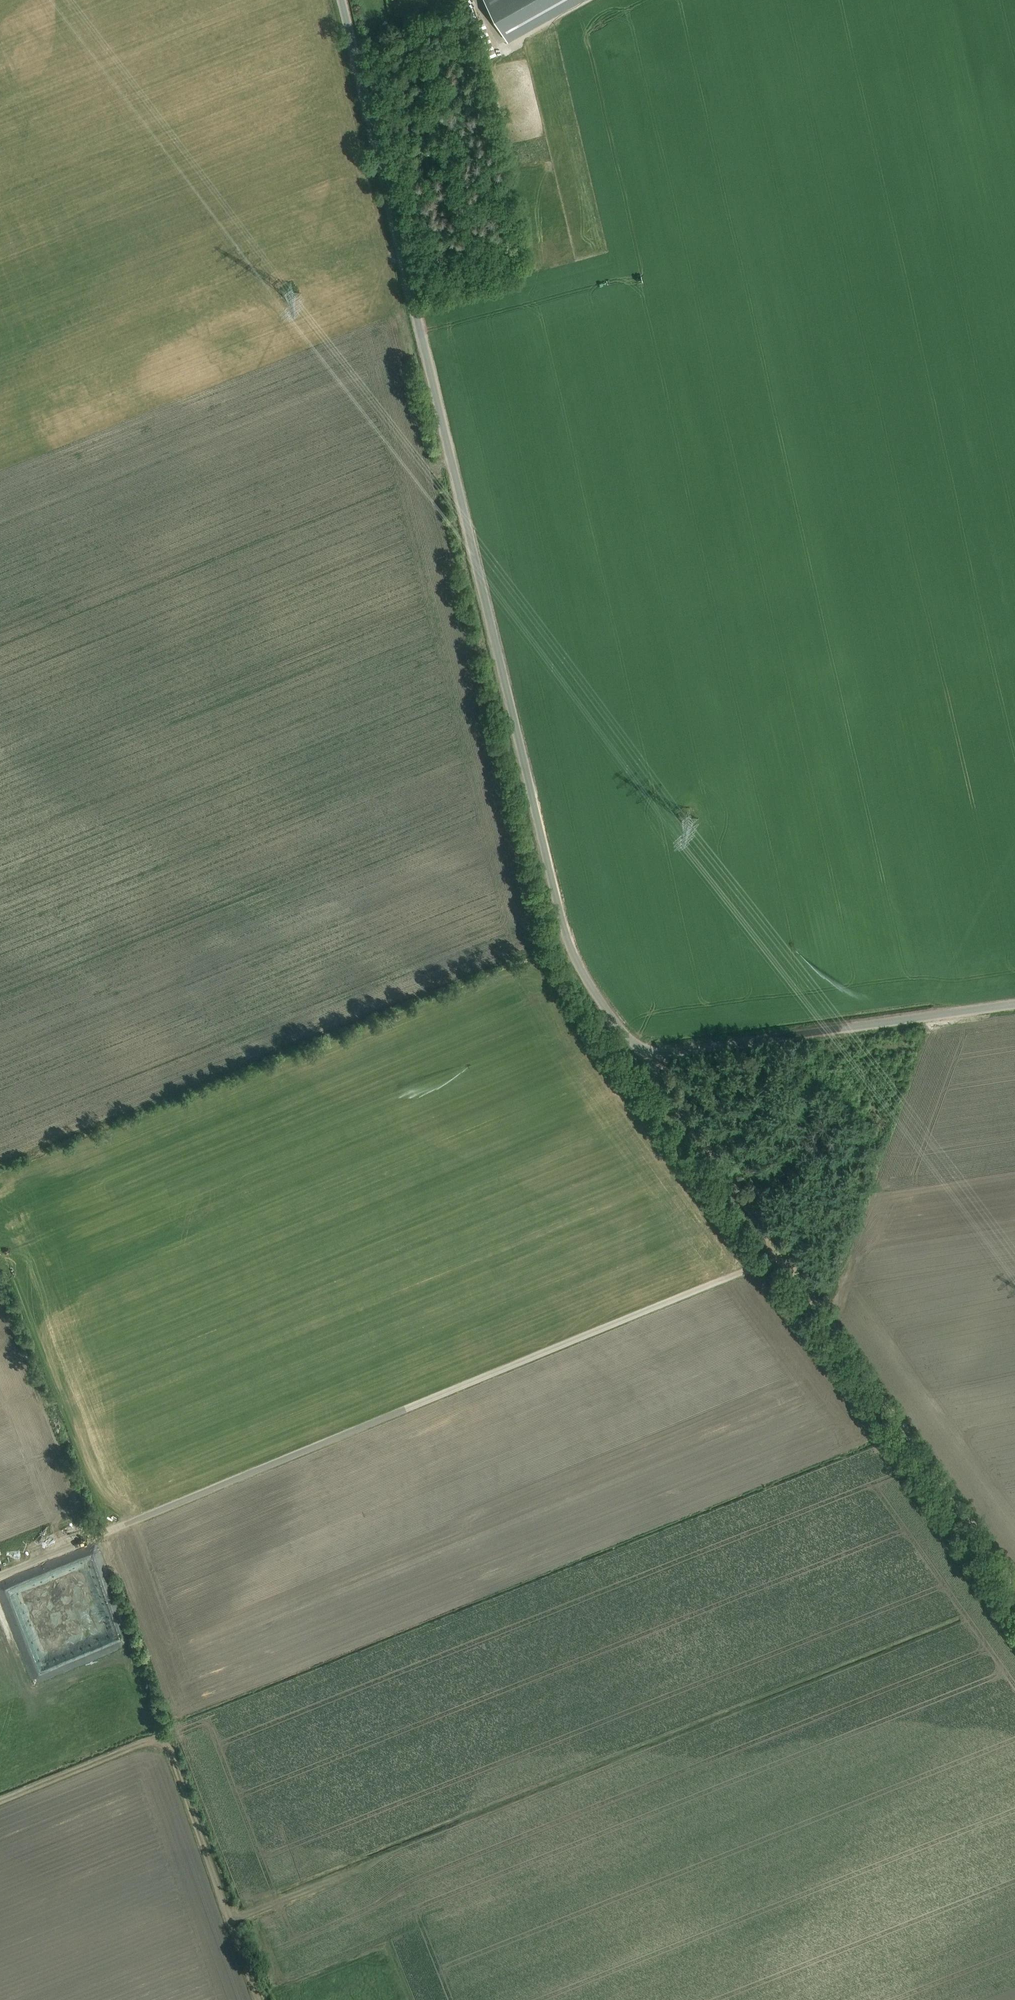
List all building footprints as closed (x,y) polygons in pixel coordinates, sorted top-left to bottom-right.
[(508,42),(583,0),(485,0),(508,42)] [(17,1552),(26,1549),(24,1544),(15,1548),(17,1552)]
